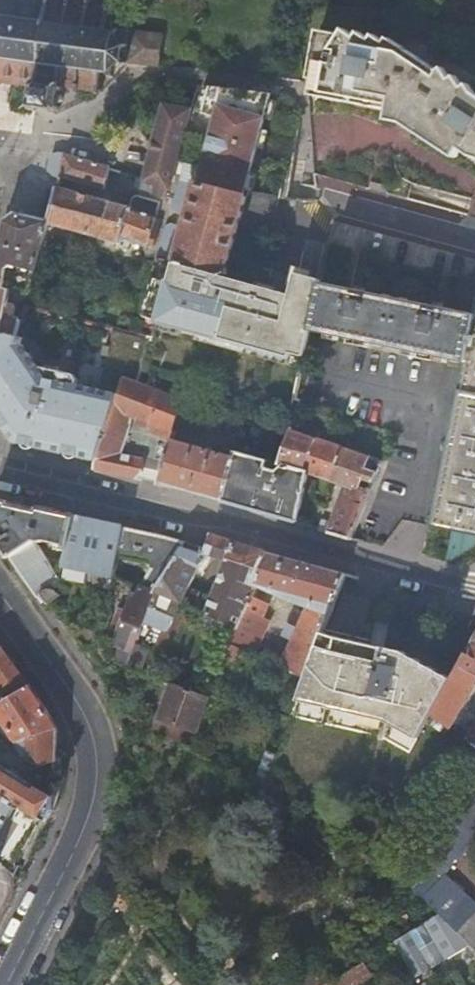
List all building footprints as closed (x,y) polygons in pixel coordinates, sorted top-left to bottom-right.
[(158,67),(162,36),(147,34),(118,31),(114,34),(106,33),(109,12),(112,12),(112,9),(109,8),(109,6),(106,5),(106,8),(89,6),(89,3),(86,3),(86,5),(70,3),(70,0),(68,0),(67,0),(66,3),(49,0),(50,0),(0,0),(0,85),(0,83),(16,85),(16,88),(19,88),(19,86),(34,88),(32,104),(28,104),(28,107),(31,108),(31,111),(34,111),(35,108),(51,110),(51,113),(55,114),(55,111),(59,111),(59,108),(56,108),(59,90),(62,90),(62,87),(95,92),(95,95),(98,96),(98,93),(101,93),(102,90),(99,90),(102,73),(109,75),(111,78),(114,77),(112,73),(121,64),(125,66),(127,63),(158,67)] [(401,47),(321,33),(311,82),(316,83),(312,99),(391,114),(390,125),(395,126),(404,127),(412,133),(454,160),(457,156),(460,151),(472,158),(474,159),(474,97),(401,47)] [(210,88),(202,87),(195,112),(203,114),(210,88)] [(271,94),(210,88),(203,114),(215,118),(202,169),(194,167),(190,182),(242,197),(244,192),(249,173),(256,148),(261,130),(264,118),(269,100),(271,94)] [(269,100),(264,118),(271,120),(276,102),(269,100)] [(190,110),(163,105),(154,142),(143,181),(153,184),(150,194),(166,198),(190,110)] [(268,132),(261,130),(256,148),(263,150),(268,132)] [(59,177),(64,155),(64,154),(59,153),(51,157),(47,172),(52,177),(58,178),(59,177)] [(109,169),(64,155),(59,177),(102,190),(109,169)] [(256,175),(249,173),(244,192),(251,194),(256,175)] [(143,181),(136,179),(134,184),(137,190),(150,194),(153,184),(143,181)] [(242,197),(190,182),(181,180),(172,207),(174,213),(182,215),(188,218),(185,227),(179,225),(178,226),(170,223),(165,227),(154,257),(155,257),(223,277),(240,221),(246,199),(242,197)] [(372,185),(370,191),(386,196),(388,189),(372,185)] [(127,208),(56,188),(48,221),(47,222),(118,245),(119,239),(146,248),(148,242),(160,203),(136,196),(129,200),(127,208)] [(160,203),(148,242),(153,243),(165,205),(160,203)] [(32,284),(47,222),(48,221),(16,214),(4,221),(0,242),(0,282),(5,283),(6,283),(7,279),(32,284)] [(182,215),(179,225),(185,227),(188,218),(182,215)] [(223,277),(155,257),(139,315),(303,362),(310,331),(320,283),(320,280),(296,274),(290,296),(278,292),(257,286),(238,281),(223,277)] [(19,337),(23,321),(15,320),(17,313),(25,314),(29,296),(3,290),(5,283),(0,282),(0,336),(3,334),(18,341),(19,337)] [(258,283),(257,286),(278,292),(279,289),(269,286),(258,283)] [(320,283),(310,331),(331,336),(340,338),(361,342),(371,344),(406,352),(417,354),(437,358),(447,360),(467,364),(474,324),(474,315),(439,308),(354,290),(320,283)] [(467,364),(433,527),(474,536),(474,324),(467,364)] [(135,383),(150,339),(114,330),(110,348),(105,347),(103,355),(108,357),(100,391),(77,386),(78,381),(74,375),(62,372),(59,368),(49,365),(44,368),(39,366),(25,345),(26,339),(19,337),(18,341),(3,334),(0,336),(0,420),(6,428),(15,442),(24,444),(37,447),(51,450),(67,454),(79,457),(97,461),(98,462),(113,410),(114,411),(123,381),(135,385),(135,383)] [(151,424),(160,393),(135,383),(135,385),(123,381),(114,411),(113,410),(98,462),(97,461),(94,471),(118,476),(136,480),(145,473),(146,459),(123,454),(134,418),(151,425),(151,424)] [(171,432),(182,402),(160,393),(151,424),(171,432)] [(343,448),(292,430),(290,435),(289,435),(279,464),(282,465),(277,470),(272,468),(273,463),(268,462),(236,452),(234,459),(222,502),(273,516),(298,523),(309,474),(328,481),(345,486),(333,524),(322,521),(319,529),(319,531),(351,540),(369,491),(361,488),(364,480),(372,483),(376,472),(368,469),(371,460),(342,449),(343,448)] [(206,451),(172,440),(160,485),(185,491),(222,502),(234,459),(212,452),(213,446),(208,445),(206,451)] [(67,550),(74,517),(4,503),(0,508),(0,538),(12,557),(35,543),(41,544),(46,542),(55,544),(56,548),(67,550)] [(119,557),(125,529),(74,517),(67,550),(99,557),(97,570),(115,574),(119,557)] [(119,661),(119,664),(129,669),(151,609),(156,594),(153,593),(186,543),(125,529),(119,557),(154,565),(153,571),(141,587),(136,600),(132,599),(127,612),(123,610),(116,630),(120,632),(116,646),(124,649),(119,661)] [(174,620),(181,605),(238,629),(253,597),(257,587),(270,554),(211,537),(206,549),(186,543),(153,593),(156,594),(151,609),(174,620)] [(12,557),(36,594),(60,579),(46,558),(35,543),(12,557)] [(283,669),(306,679),(324,634),(345,574),(281,557),(270,554),(257,587),(308,607),(298,629),(289,624),(283,637),(293,642),(283,669)] [(60,579),(61,579),(64,562),(46,558),(60,579)] [(238,629),(230,646),(255,657),(269,622),(262,618),(268,604),(253,597),(238,629)] [(306,679),(301,696),(373,714),(417,739),(433,717),(432,716),(453,680),(404,653),(324,634),(306,679)] [(453,680),(432,716),(433,717),(453,731),(474,689),(474,640),(453,680)] [(1,649),(0,650),(0,705),(29,687),(1,649)] [(162,680),(151,719),(195,731),(206,693),(162,680)] [(29,687),(0,705),(0,718),(17,744),(57,729),(47,712),(29,687)] [(57,729),(17,744),(34,770),(51,764),(55,762),(56,750),(57,729)] [(18,805),(42,819),(47,810),(23,796),(31,784),(0,765),(0,794),(18,805)] [(407,881),(440,916),(469,945),(474,951),(474,904),(447,876),(457,860),(461,861),(474,839),(474,776),(421,859),(407,881)] [(0,794),(0,833),(18,805),(0,794)] [(440,916),(410,934),(416,943),(430,934),(439,949),(425,958),(431,968),(469,945),(440,916)] [(410,934),(394,944),(415,978),(431,968),(425,958),(416,943),(410,934)] [(332,981),(320,964),(287,984),(326,984),(332,981)]
